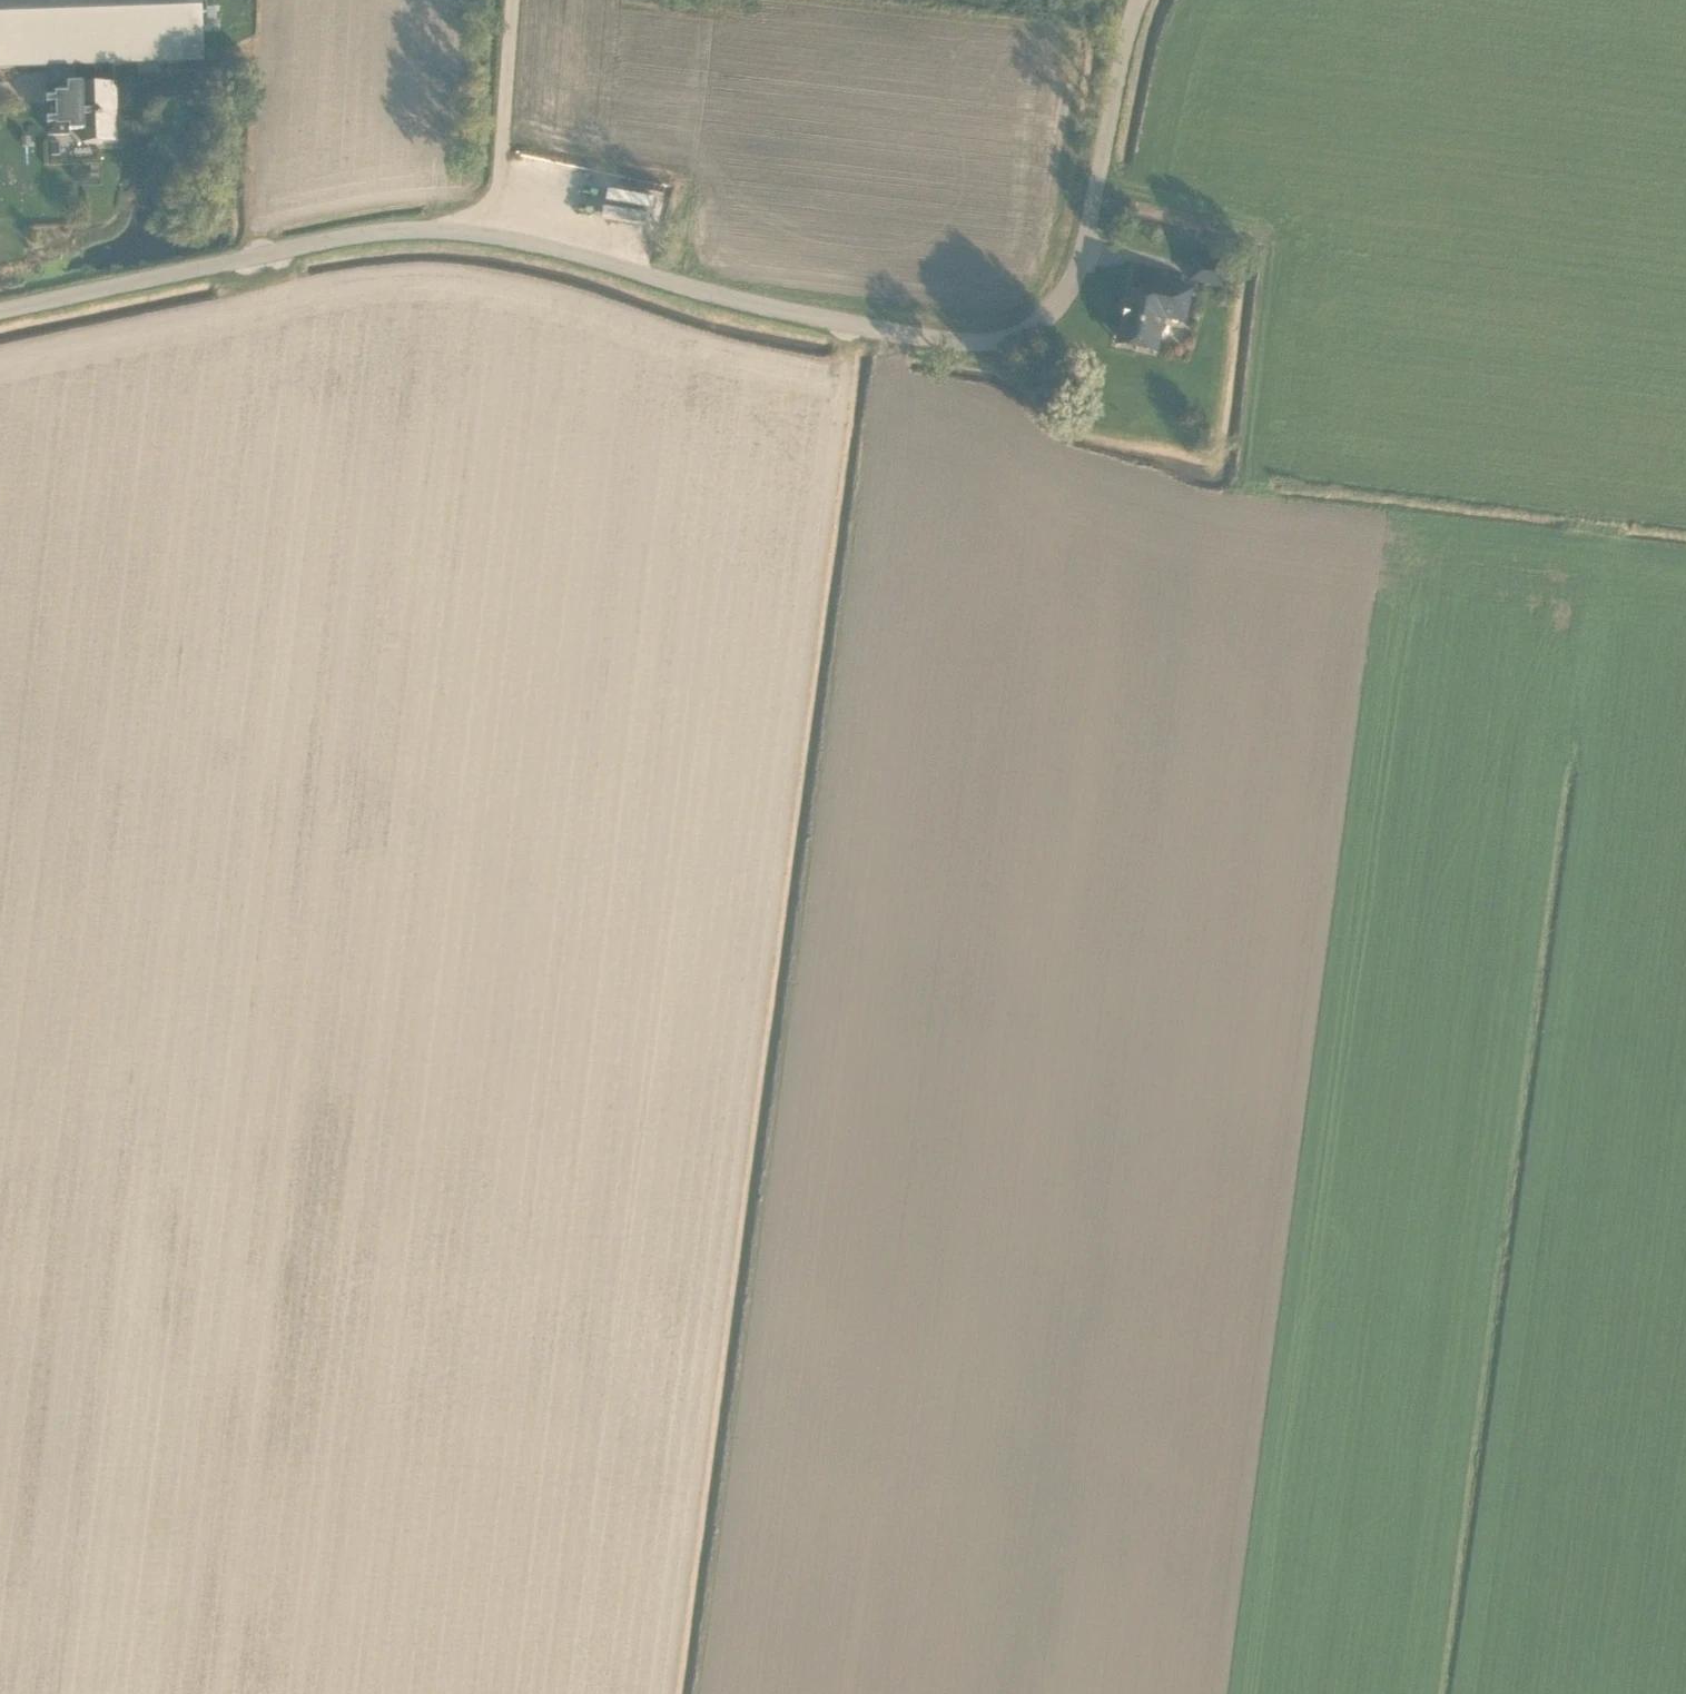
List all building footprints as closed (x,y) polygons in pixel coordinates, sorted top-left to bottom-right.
[(114,65),(138,64),(139,74),(160,73),(159,63),(205,62),(203,0),(0,0),(0,68),(76,66),(76,86),(49,87),(50,135),(71,135),(86,134),(87,144),(119,143),(117,85),(115,85),(114,65)] [(1223,262),(1209,259),(1208,265),(1195,262),(1191,281),(1223,288),(1227,269),(1222,268),(1223,262)] [(1164,316),(1184,320),(1191,289),(1151,281),(1148,297),(1122,291),(1117,315),(1125,316),(1118,347),(1155,355),(1164,316)]
